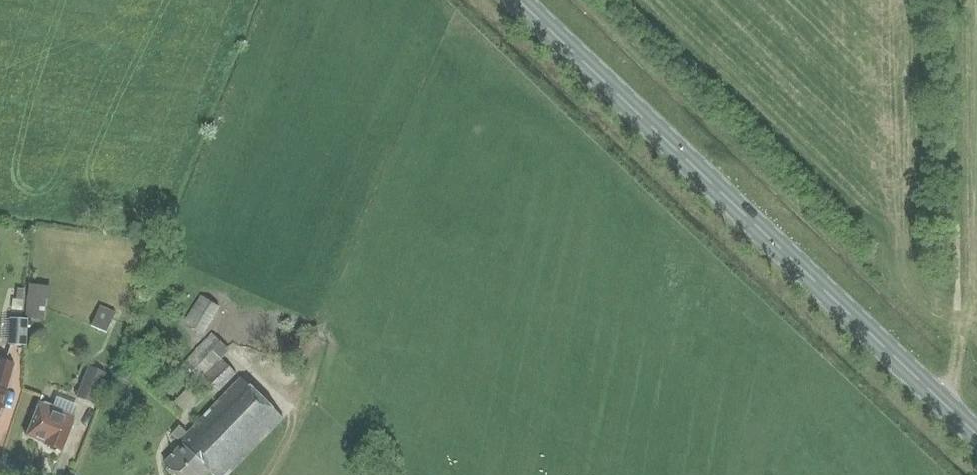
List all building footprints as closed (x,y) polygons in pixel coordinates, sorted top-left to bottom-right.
[(46,283),(27,282),(24,316),(43,318),(46,283)] [(220,308),(201,295),(183,322),(202,334),(220,308)] [(106,333),(116,312),(100,306),(90,327),(106,333)] [(6,343),(24,344),(26,319),(8,318),(6,343)] [(213,333),(184,363),(197,376),(199,373),(219,392),(236,373),(222,359),(230,350),(213,333)] [(3,410),(8,393),(5,392),(13,365),(0,361),(0,409),(3,410)] [(93,404),(104,374),(88,367),(76,397),(93,404)] [(283,419),(241,379),(180,443),(182,445),(164,464),(168,468),(166,470),(171,474),(176,474),(177,474),(208,474),(211,472),(214,474),(229,474),(283,419)] [(181,411),(197,397),(189,387),(173,401),(181,411)] [(60,452),(73,418),(50,409),(50,407),(44,404),(42,406),(38,404),(25,437),(43,444),(42,445),(44,446),(46,449),(55,453),(58,451),(60,452)]
